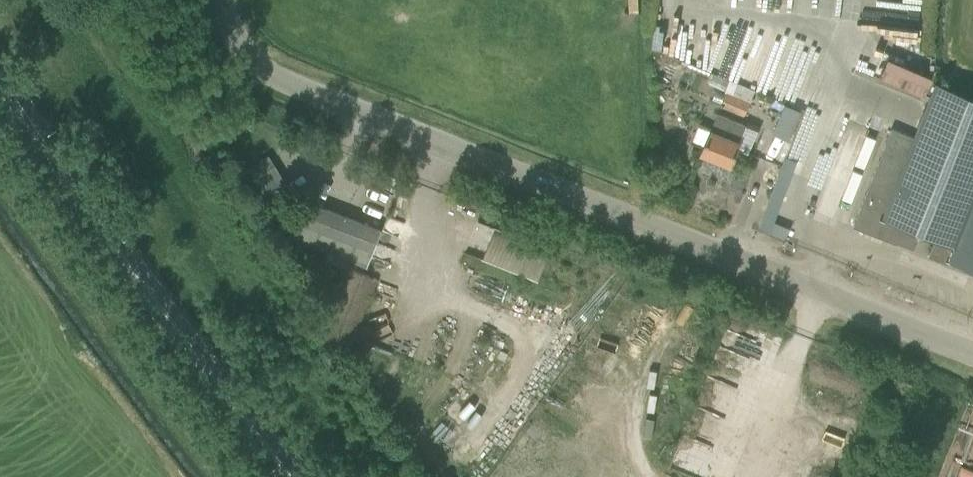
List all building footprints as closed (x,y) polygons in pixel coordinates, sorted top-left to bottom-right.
[(737,26),(771,29),(770,37),(869,48),(874,0),(740,0),(737,26)] [(725,50),(719,75),(739,79),(744,54),(725,50)] [(860,207),(852,225),(897,243),(898,242),(914,248),(921,232),(935,238),(928,256),(948,263),(949,260),(972,269),(972,98),(935,82),(913,136),(892,128),(860,207)] [(750,102),(726,92),(721,106),(744,116),(750,102)] [(767,132),(784,139),(796,110),(779,103),(767,132)] [(715,114),(709,133),(701,152),(730,164),(733,156),(736,149),(747,122),(717,110),(715,114)] [(796,123),(783,160),(806,169),(820,132),(796,123)] [(736,149),(733,156),(748,162),(752,154),(748,153),(748,154),(736,149)] [(249,167),(271,204),(292,191),(269,155),(249,167)] [(779,171),(769,202),(789,209),(799,178),(779,171)] [(292,237),(367,266),(382,228),(307,200),(292,237)] [(482,228),(471,257),(529,278),(539,249),(482,228)] [(348,352),(350,347),(377,278),(348,266),(319,341),(348,352)]
